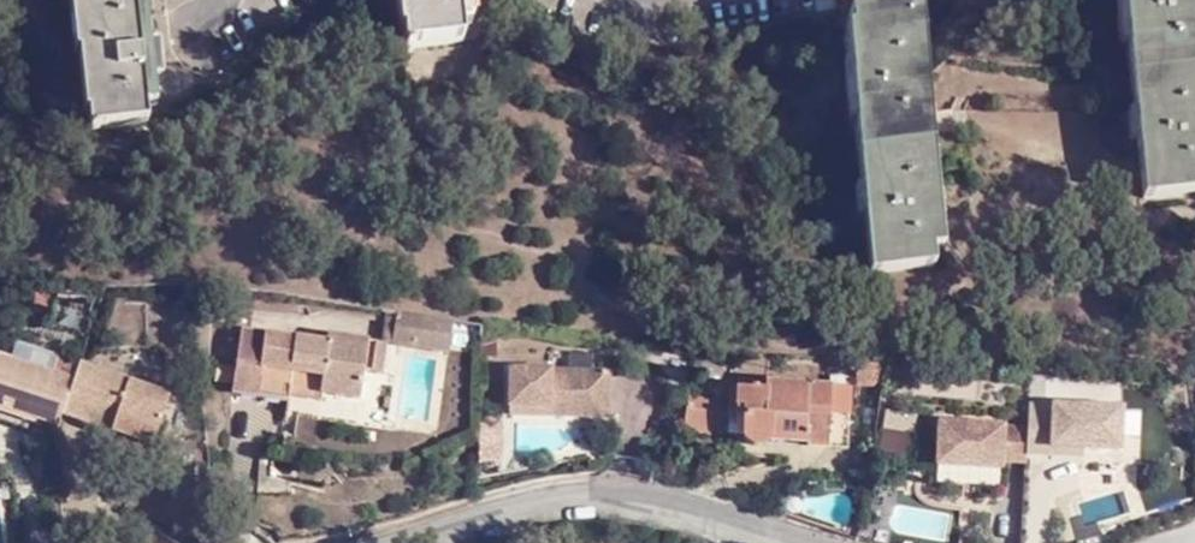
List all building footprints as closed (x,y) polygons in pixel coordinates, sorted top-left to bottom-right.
[(52,13),(73,11),(81,77),(87,77),(92,129),(96,129),(99,146),(160,140),(158,123),(170,121),(166,84),(174,81),(170,49),(162,50),(156,0),(149,0),(128,3),(127,0),(50,0),(52,13)] [(402,39),(407,39),(409,51),(464,45),(463,31),(473,30),(470,0),(398,0),(402,39)] [(1153,200),(1194,195),(1194,0),(1126,0),(1153,200)] [(845,39),(875,278),(939,271),(937,253),(945,253),(916,14),(849,22),(851,38),(845,39)] [(456,349),(461,320),(403,313),(398,341),(456,349)] [(327,346),(333,395),(365,399),(370,374),(382,375),(388,341),(333,335),(330,345),(327,346)] [(299,391),(333,395),(327,346),(248,337),(237,397),(297,406),(297,403),(299,391)] [(55,431),(63,411),(72,382),(0,357),(0,412),(55,431)] [(80,358),(72,382),(63,411),(151,442),(167,390),(80,358)] [(884,369),(863,366),(861,379),(883,382),(884,369)] [(572,400),(611,402),(612,370),(514,367),(512,413),(572,416),(572,400)] [(779,384),(777,392),(751,389),(747,407),(756,408),(753,433),(754,435),(754,437),(755,439),(756,440),(758,442),(760,444),(762,445),(764,445),(766,445),(768,445),(771,445),(773,444),(775,443),(777,441),(778,440),(779,438),(784,435),(851,439),(854,392),(779,384)] [(330,406),(333,395),(299,391),(297,403),(330,406)] [(720,404),(695,399),(688,433),(715,439),(720,404)] [(610,417),(611,402),(572,400),(572,416),(610,417)] [(1029,429),(937,425),(934,467),(1004,471),(1005,462),(1028,463),(1029,429)]
